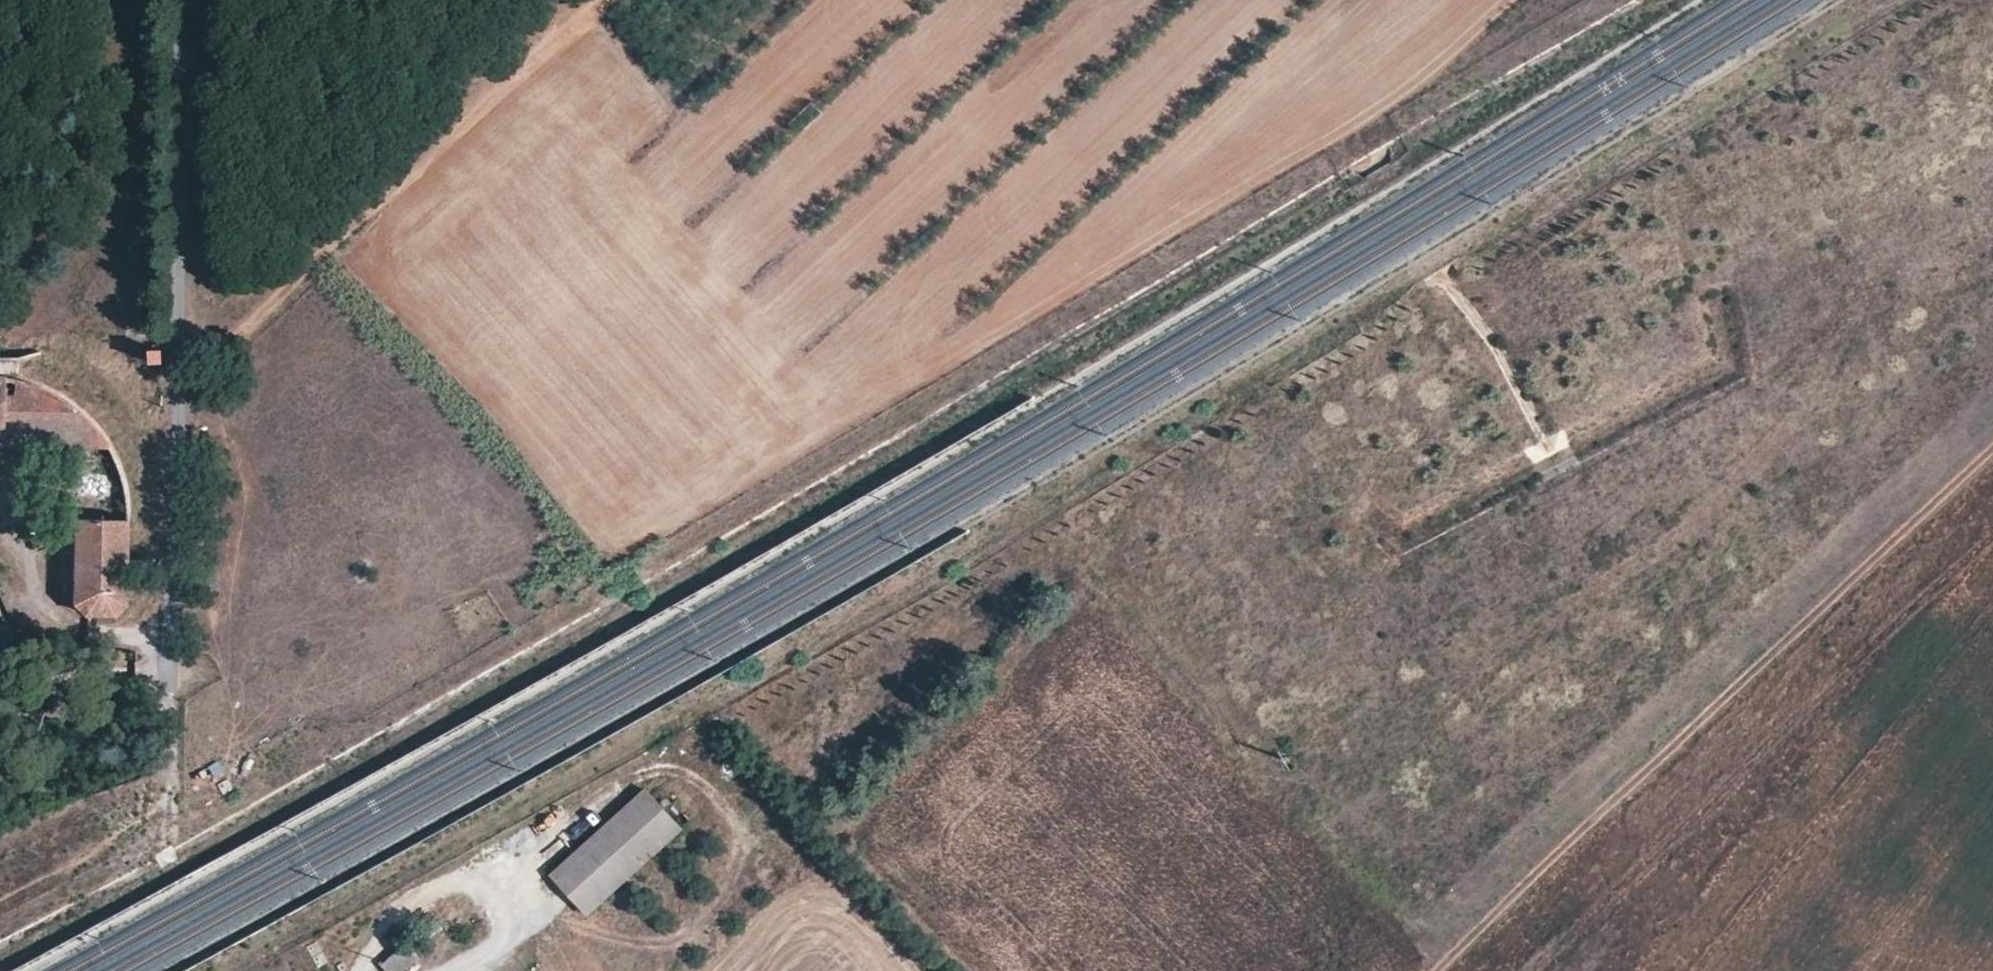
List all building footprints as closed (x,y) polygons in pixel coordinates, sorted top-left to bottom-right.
[(149,349),(149,360),(160,360),(161,348),(149,349)] [(20,378),(6,378),(7,444),(33,444),(34,382),(20,378)] [(76,518),(77,603),(89,614),(115,614),(128,604),(127,518),(76,518)] [(548,873),(586,913),(659,849),(673,864),(693,845),(678,829),(680,827),(643,787),(548,873)] [(424,938),(441,957),(450,948),(433,930),(424,938)] [(388,970),(404,970),(418,959),(404,943),(381,963),(388,970)]
